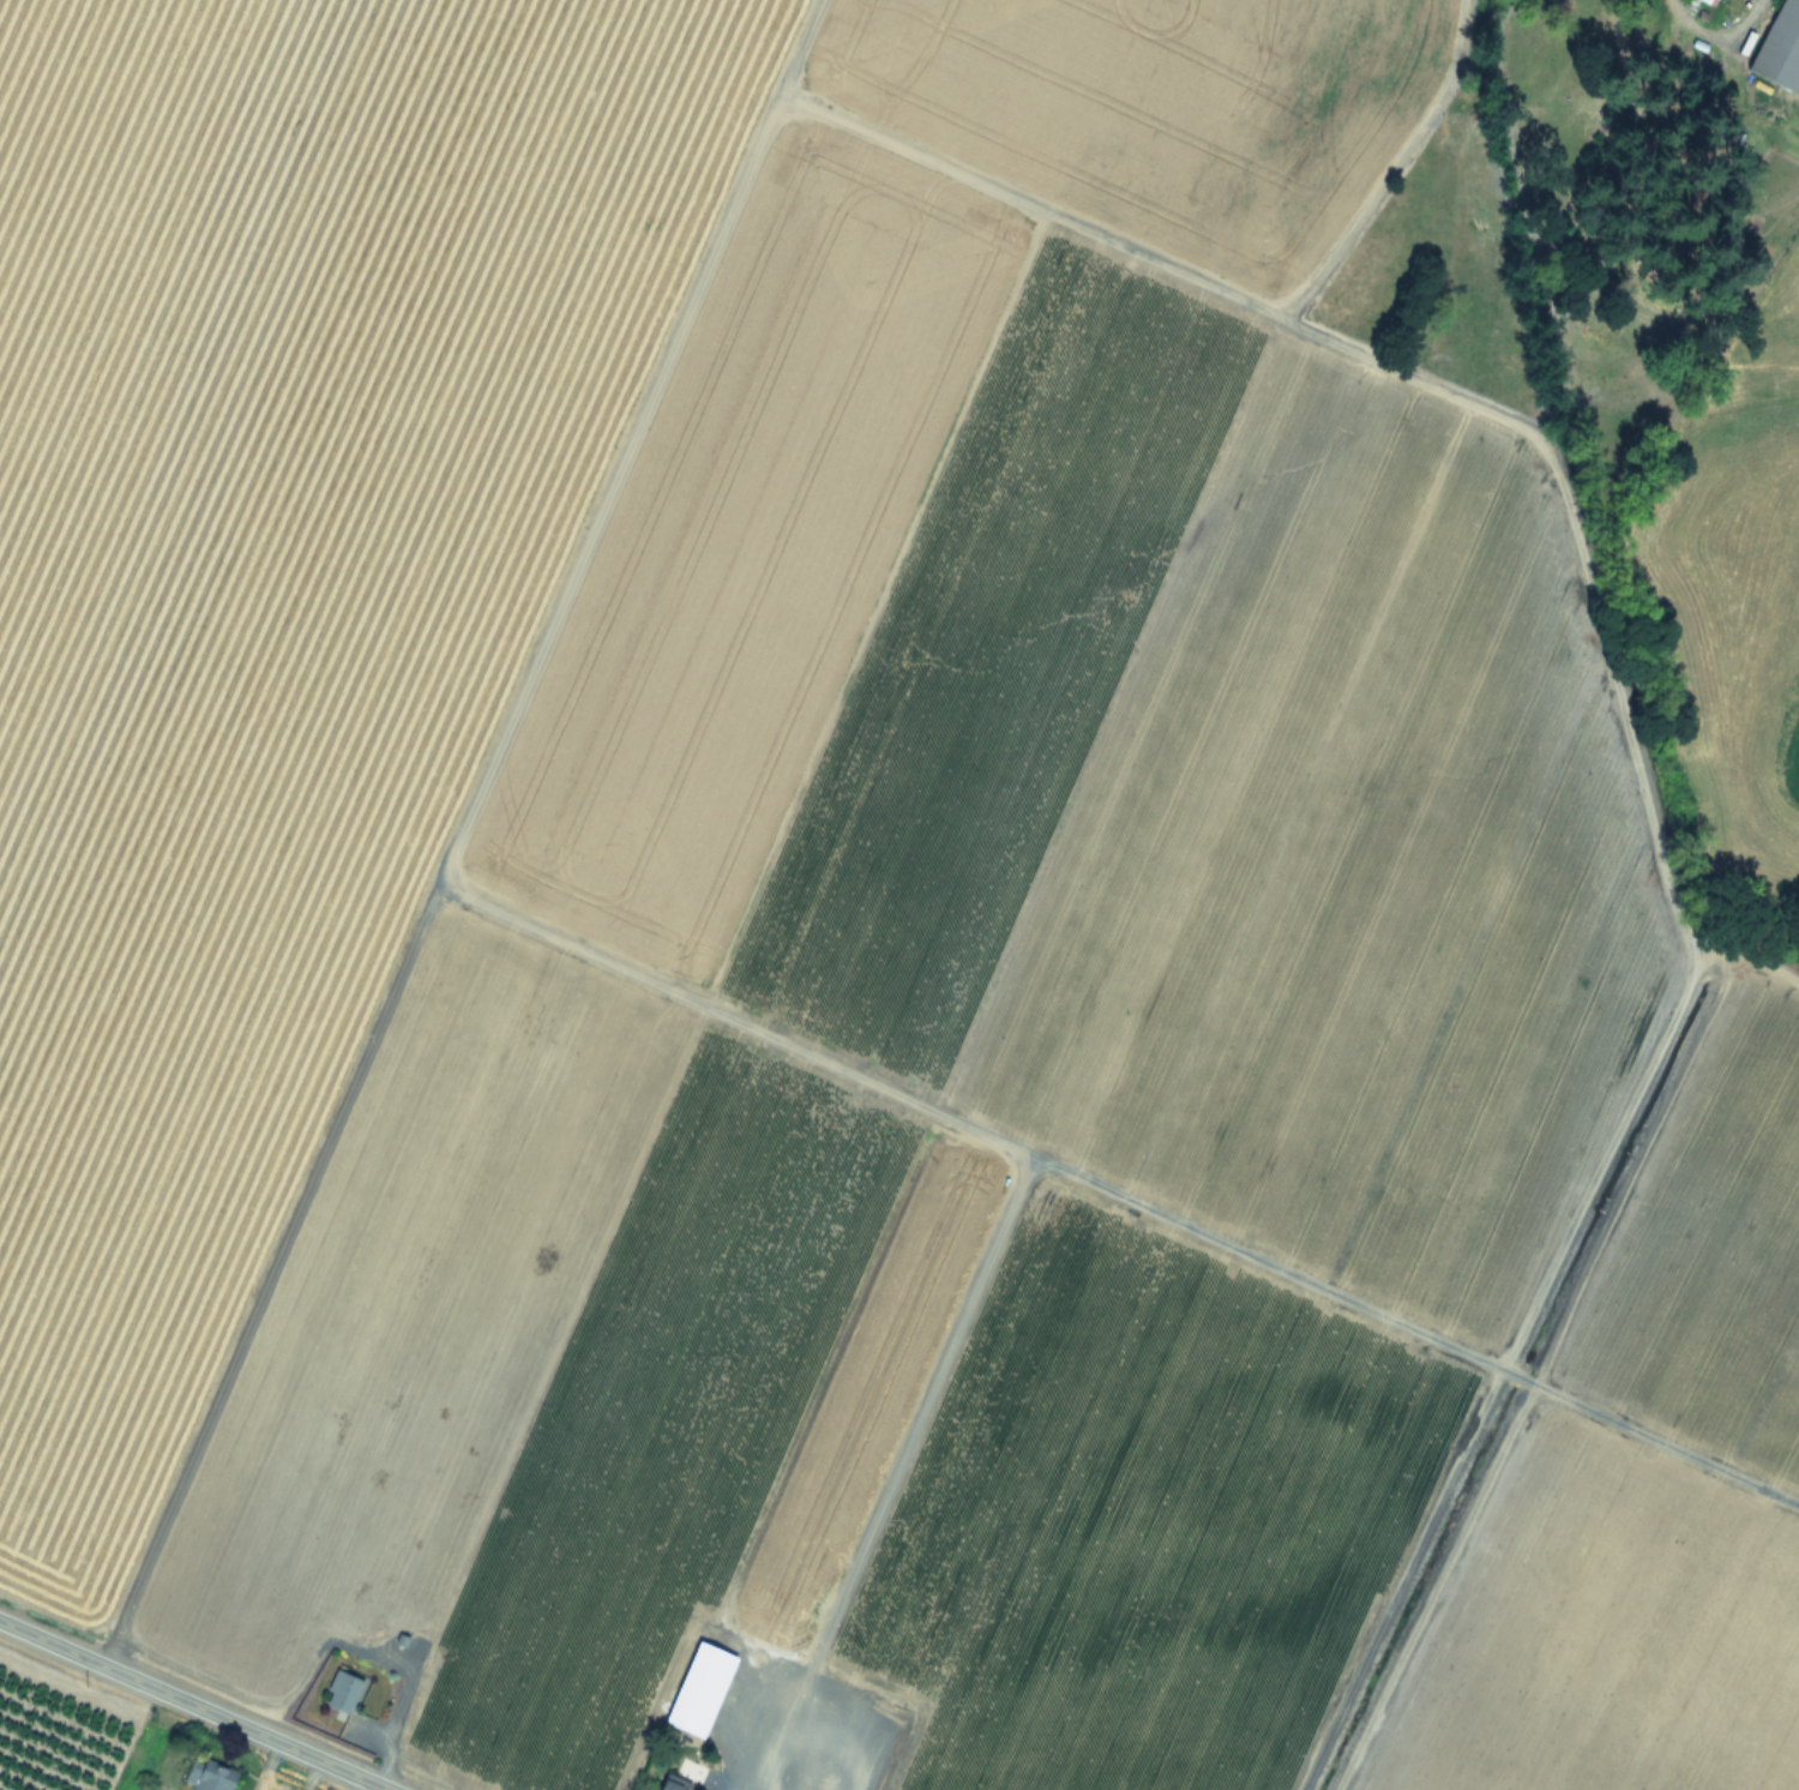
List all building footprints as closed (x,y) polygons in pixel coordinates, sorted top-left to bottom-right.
[(1746,72),(1798,96),(1798,0),(1779,0),(1746,72)] [(663,1724),(703,1739),(734,1655),(693,1641),(663,1724)] [(348,1715),(361,1679),(334,1670),(322,1706),(348,1715)] [(236,1772),(201,1760),(190,1789),(230,1789),(236,1772)] [(689,1784),(666,1772),(656,1789),(686,1789),(689,1784)]
